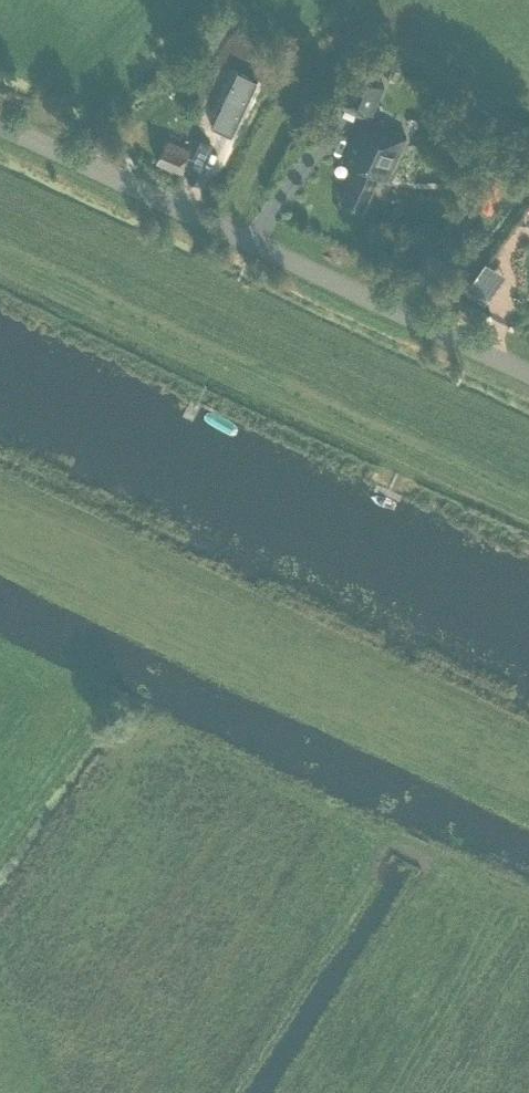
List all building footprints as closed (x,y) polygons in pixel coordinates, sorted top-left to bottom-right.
[(259,79),(239,70),(212,126),(232,135),(259,79)] [(387,178),(406,136),(368,119),(383,85),(353,71),(338,103),(363,115),(343,158),(358,165),(343,199),(363,208),(378,174),(387,178)] [(193,156),(190,155),(192,150),(167,138),(157,160),(182,172),(185,165),(199,171),(211,145),(201,140),(193,156)] [(286,212),(309,173),(283,158),(260,197),(286,212)]
